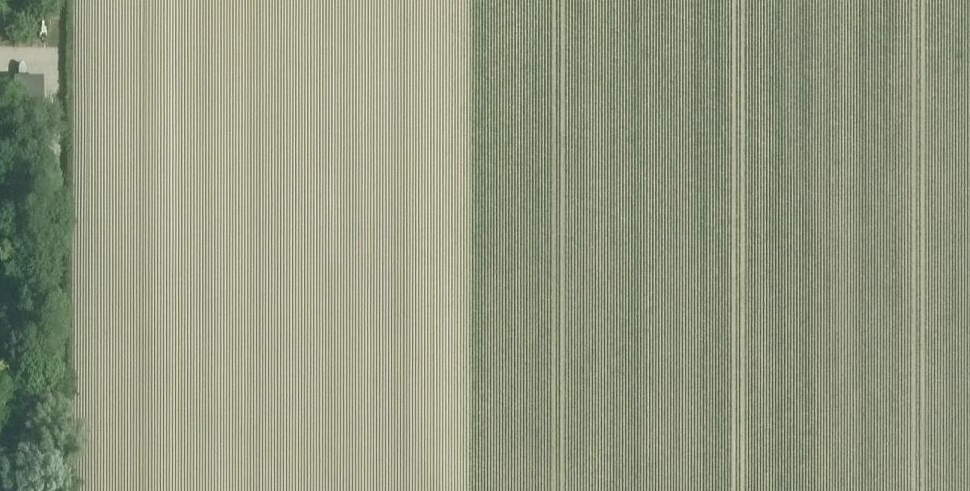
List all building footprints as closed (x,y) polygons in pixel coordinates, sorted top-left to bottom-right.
[(47,104),(49,78),(19,76),(17,102),(47,104)]
